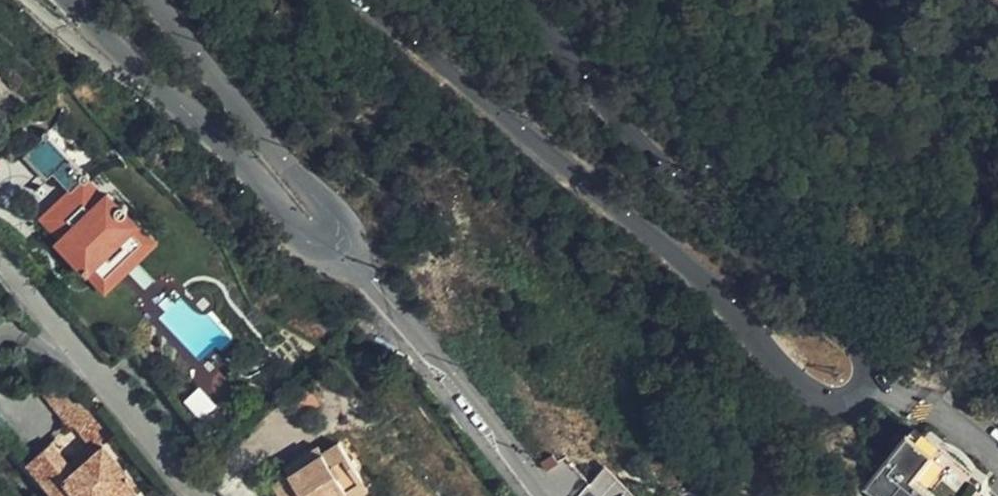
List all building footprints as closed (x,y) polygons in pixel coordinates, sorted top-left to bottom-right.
[(45,133),(46,134),(25,154),(48,178),(55,171),(72,189),(44,216),(64,236),(60,240),(67,247),(82,262),(89,270),(107,254),(121,240),(139,222),(127,210),(128,210),(128,209),(128,208),(129,207),(129,206),(128,205),(128,204),(127,203),(126,202),(125,201),(124,201),(123,201),(122,201),(120,201),(119,202),(110,192),(93,208),(74,189),(84,179),(85,179),(87,180),(89,179),(90,179),(91,178),(92,178),(92,177),(92,175),(93,174),(92,173),(91,172),(90,171),(90,170),(89,170),(88,170),(87,170),(86,170),(85,170),(84,171),(50,134),(51,134),(51,133),(52,131),(52,130),(51,129),(51,128),(50,127),(49,127),(48,126),(47,127),(46,127),(45,128),(45,129),(44,130),(44,131),(44,132),(45,133)] [(158,243),(139,222),(121,240),(107,254),(89,270),(109,290),(158,243)] [(62,402),(82,386),(60,380),(50,388),(62,402)] [(89,414),(99,407),(82,386),(62,402),(79,423),(83,419),(89,414)] [(116,428),(99,407),(89,414),(106,435),(116,428)] [(101,441),(108,437),(106,435),(89,414),(83,419),(101,441)] [(987,493),(989,491),(912,430),(864,491),(871,495),(990,495),(987,493)] [(369,490),(336,436),(321,446),(287,469),(271,480),(280,495),(359,495),(369,490)] [(83,469),(112,446),(114,445),(108,437),(101,441),(76,461),(83,469)] [(112,446),(83,469),(76,461),(60,438),(41,453),(64,484),(59,487),(66,495),(87,495),(88,495),(137,495),(146,489),(112,446)] [(64,484),(41,453),(36,456),(59,487),(64,484)] [(552,453),(541,462),(548,470),(559,462),(552,453)] [(578,489),(583,495),(637,495),(614,464),(578,489)]
